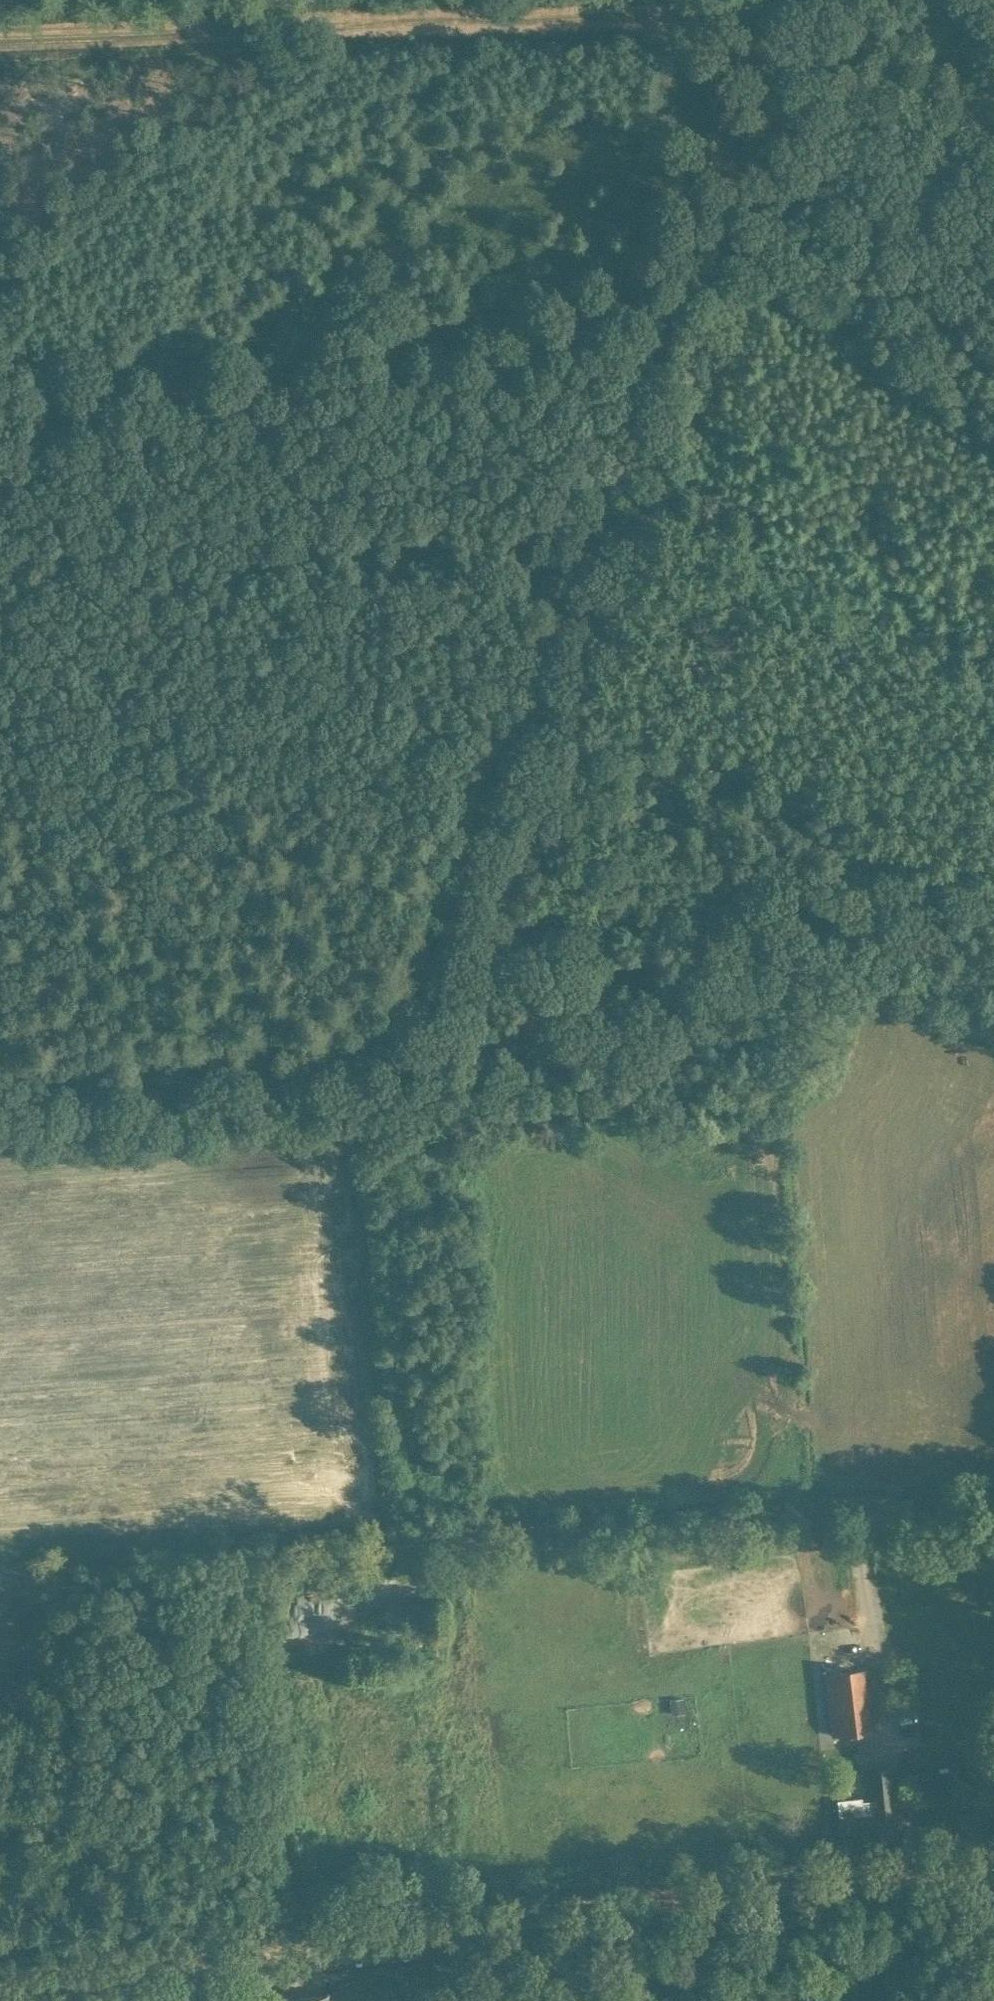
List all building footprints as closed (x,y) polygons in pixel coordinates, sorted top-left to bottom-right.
[(871,1730),(864,1668),(825,1672),(832,1734),(871,1730)] [(669,1699),(670,1712),(683,1710),(681,1698),(669,1699)] [(837,1801),(839,1814),(841,1834),(878,1830),(879,1834),(896,1832),(900,1827),(898,1810),(894,1810),(890,1770),(870,1772),(867,1773),(869,1786),(873,1786),(875,1801),(863,1803),(862,1799),(837,1801)] [(327,1996),(330,1992),(328,1990),(325,1994),(291,1998),(287,1995),(286,1997),(290,2000),(328,2000),(327,1996)]
